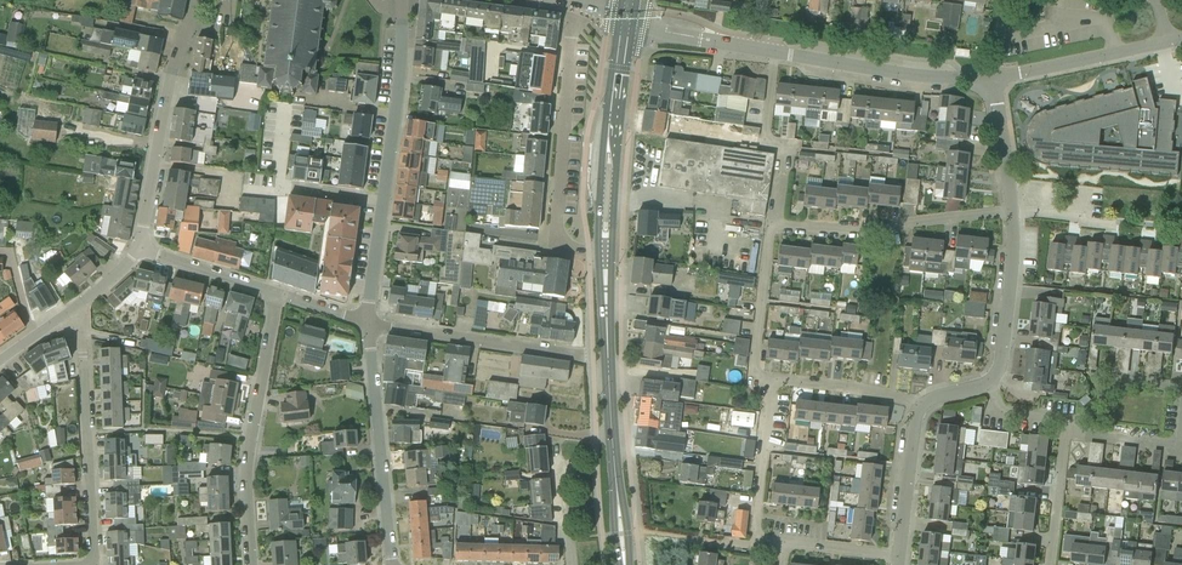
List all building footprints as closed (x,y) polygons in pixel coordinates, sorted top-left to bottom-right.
[(181,22),(182,22),(186,0),(129,0),(128,6),(136,8),(140,9),(144,10),(151,11),(158,12),(157,17),(181,22)] [(274,85),(281,94),(292,95),(301,89),(302,90),(302,94),(316,96),(319,76),(316,76),(316,74),(318,74),(318,73),(315,72),(317,63),(319,64),(319,62),(317,62),(318,53),(320,53),(321,51),(320,51),(321,47),(321,43),(321,42),(322,42),(322,41),(319,40),(321,32),(323,32),(323,30),(321,30),(321,26),(322,21),(324,21),(325,20),(323,20),(323,19),(324,19),(325,11),(325,10),(326,11),(326,10),(327,11),(326,12),(327,13),(328,11),(331,11),(332,13),(333,13),(332,11),(335,9),(337,10),(338,9),(336,8),(337,4),(338,3),(338,2),(336,3),(334,0),(271,0),(271,1),(271,2),(270,1),(269,3),(272,3),(271,12),(268,12),(268,14),(270,14),(269,23),(267,23),(266,24),(269,25),(268,34),(265,33),(265,35),(266,35),(266,36),(265,44),(264,44),(264,45),(266,46),(265,55),(262,54),(262,56),(265,56),(263,65),(261,65),(261,67),(262,67),(262,73),(260,73),(258,88),(273,90),(274,85)] [(441,12),(442,0),(420,0),(418,20),(440,22),(440,15),(441,12)] [(454,33),(456,17),(465,18),(467,3),(447,0),(446,12),(441,12),(440,15),(440,22),(439,31),(454,33)] [(682,3),(690,4),(694,4),(693,9),(730,13),(731,4),(707,0),(682,0),(682,3)] [(819,0),(810,0),(808,11),(814,12),(813,18),(817,18),(817,12),(819,0)] [(817,12),(826,14),(828,0),(819,0),(817,12)] [(964,3),(976,5),(975,13),(983,15),(985,0),(965,0),(964,3)] [(485,31),(498,33),(502,8),(496,7),(467,3),(465,18),(465,19),(485,22),(484,31),(485,31)] [(943,21),(950,22),(953,5),(943,3),(942,11),(936,10),(934,19),(943,21)] [(950,22),(943,21),(942,28),(957,31),(961,6),(953,5),(950,22)] [(531,12),(514,9),(502,8),(498,33),(510,35),(512,35),(511,41),(527,43),(530,29),(529,28),(531,12)] [(857,34),(860,9),(852,8),(849,33),(857,34)] [(777,19),(778,11),(769,9),(768,17),(777,19)] [(868,10),(860,9),(857,34),(878,37),(880,27),(866,25),(868,10)] [(561,16),(531,12),(529,28),(530,29),(547,31),(544,50),(555,51),(561,16)] [(900,32),(908,33),(911,16),(902,15),(900,32)] [(73,16),(73,22),(82,22),(82,27),(94,28),(94,17),(73,16)] [(442,51),(452,52),(452,44),(438,42),(439,31),(440,22),(418,20),(415,48),(442,51)] [(19,45),(22,25),(10,22),(8,36),(7,43),(19,45)] [(837,27),(823,25),(823,23),(817,22),(816,28),(836,31),(837,27)] [(90,42),(112,47),(130,50),(130,51),(159,57),(163,41),(150,38),(116,31),(115,33),(93,29),(90,40),(90,42)] [(197,39),(187,98),(210,100),(210,99),(233,101),(235,79),(212,77),(212,75),(205,74),(203,74),(205,61),(209,62),(213,41),(197,39)] [(473,48),(474,40),(461,39),(460,53),(470,54),(471,48),(473,48)] [(110,58),(112,47),(90,42),(83,41),(81,52),(110,58)] [(415,48),(413,68),(440,71),(442,51),(415,48)] [(132,62),(131,68),(156,73),(159,57),(130,51),(128,61),(132,62)] [(41,54),(38,66),(45,68),(48,56),(41,54)] [(550,96),(553,78),(556,59),(554,59),(554,58),(539,56),(538,56),(520,54),(515,90),(519,90),(519,92),(533,94),(549,97),(549,96),(550,96)] [(377,78),(379,66),(355,63),(353,77),(356,77),(356,76),(377,79),(377,78)] [(673,70),(655,67),(652,84),(670,87),(689,91),(689,90),(717,96),(719,86),(719,87),(721,79),(682,73),(683,70),(681,68),(675,67),(673,69),(673,70)] [(468,77),(469,74),(455,72),(453,82),(468,85),(468,77)] [(354,90),(376,92),(377,79),(356,76),(356,77),(354,90)] [(717,96),(718,96),(747,100),(752,100),(755,81),(749,80),(749,79),(748,79),(748,80),(732,77),(731,88),(719,87),(719,86),(717,96)] [(154,84),(124,78),(122,86),(123,86),(122,96),(150,102),(150,100),(151,97),(152,98),(153,92),(152,92),(154,84)] [(337,93),(338,80),(329,78),(328,92),(337,93)] [(1171,175),(1178,176),(1180,153),(1173,153),(1174,142),(1173,142),(1174,133),(1175,133),(1176,122),(1175,122),(1175,113),(1177,113),(1178,102),(1160,100),(1160,104),(1155,104),(1149,79),(1141,81),(1132,83),(1134,89),(1125,91),(1124,90),(1114,93),(1114,94),(1105,96),(1105,95),(1094,98),(1095,99),(1086,102),(1085,100),(1075,103),(1075,104),(1066,107),(1066,105),(1055,108),(1055,109),(1046,112),(1046,110),(1043,111),(1037,115),(1036,115),(1034,117),(1028,125),(1027,127),(1025,135),(1024,138),(1025,142),(1025,145),(1029,152),(1033,158),(1037,161),(1044,165),(1050,166),(1050,164),(1059,165),(1059,166),(1070,167),(1070,166),(1079,167),(1079,168),(1090,169),(1090,168),(1100,169),(1099,170),(1110,171),(1111,170),(1120,171),(1120,172),(1131,173),(1131,172),(1140,172),(1140,174),(1151,175),(1151,173),(1160,174),(1160,176),(1171,177),(1171,175)] [(36,80),(34,87),(42,88),(44,81),(36,80)] [(338,80),(337,93),(345,94),(347,81),(338,80)] [(688,103),(689,91),(670,87),(652,84),(650,97),(681,102),(682,102),(682,103),(688,103)] [(805,117),(808,88),(793,87),(794,84),(793,84),(793,86),(789,115),(790,115),(805,117)] [(777,85),(776,97),(774,116),(790,118),(790,115),(789,115),(793,86),(777,85)] [(419,111),(439,114),(439,112),(460,114),(462,101),(441,98),(442,90),(422,87),(419,111)] [(823,90),(808,88),(805,117),(805,119),(819,121),(823,90)] [(823,90),(819,121),(836,123),(842,124),(845,100),(838,99),(839,91),(824,90),(824,88),(823,88),(823,90)] [(354,90),(352,103),(374,106),(376,92),(354,90)] [(519,104),(525,105),(532,106),(531,115),(529,135),(536,135),(547,137),(548,128),(549,117),(549,115),(550,106),(548,106),(549,99),(549,97),(533,94),(519,92),(519,104)] [(118,103),(116,112),(146,118),(150,102),(122,96),(121,96),(104,93),(102,100),(118,103)] [(747,100),(718,96),(716,108),(726,110),(725,111),(745,114),(747,100)] [(880,122),(883,100),(868,99),(868,96),(867,99),(865,121),(866,121),(865,129),(879,131),(880,122)] [(971,112),(971,111),(963,110),(964,99),(939,96),(938,109),(939,109),(938,123),(945,123),(970,126),(970,125),(967,125),(969,111),(971,112)] [(681,109),(682,103),(682,102),(681,102),(650,97),(647,112),(674,116),(688,118),(688,117),(689,111),(681,109)] [(865,121),(867,99),(852,97),(852,100),(845,100),(842,124),(848,124),(849,124),(850,119),(865,121)] [(898,102),(883,100),(880,122),(895,124),(896,124),(898,100),(898,102)] [(896,124),(895,124),(895,130),(911,132),(911,131),(918,132),(920,116),(920,108),(913,107),(914,103),(899,102),(899,100),(898,100),(896,124)] [(716,108),(714,122),(743,127),(743,126),(745,114),(725,111),(726,110),(716,108)] [(83,123),(91,125),(94,111),(86,109),(83,123)] [(94,111),(91,125),(91,126),(99,128),(103,112),(94,110),(94,111)] [(191,144),(203,146),(204,146),(205,137),(212,138),(212,136),(213,131),(215,116),(196,113),(174,110),(174,111),(173,120),(172,125),(171,130),(170,140),(169,140),(169,141),(191,144)] [(301,136),(312,138),(320,139),(321,131),(314,130),(317,113),(304,111),(301,136)] [(666,137),(666,138),(711,145),(756,152),(760,129),(743,126),(743,127),(714,122),(700,120),(700,119),(688,117),(688,118),(674,116),(647,112),(644,111),(641,133),(666,137)] [(260,124),(262,116),(250,114),(249,122),(260,124)] [(352,126),(350,137),(369,139),(372,118),(353,115),(353,116),(345,115),(344,124),(352,126)] [(146,121),(134,118),(124,116),(123,123),(115,122),(113,130),(143,136),(146,121)] [(920,116),(918,132),(925,133),(926,117),(920,116)] [(789,118),(782,117),(780,138),(786,139),(788,124),(789,118)] [(430,142),(432,142),(434,125),(419,124),(406,121),(405,127),(404,138),(423,141),(422,141),(430,142)] [(58,125),(46,123),(35,122),(35,124),(34,124),(32,139),(32,141),(44,142),(56,143),(58,125)] [(970,126),(945,123),(943,138),(937,138),(936,145),(957,147),(958,140),(968,141),(968,140),(966,140),(967,126),(970,126)] [(796,124),(788,124),(786,139),(795,140),(796,124)] [(545,159),(546,143),(535,142),(536,135),(529,135),(522,134),(520,148),(525,148),(524,157),(545,159)] [(292,135),(291,142),(311,145),(312,138),(301,136),(292,135)] [(210,147),(211,142),(212,138),(205,137),(204,146),(203,146),(202,152),(202,153),(205,154),(216,155),(217,148),(213,147),(210,147)] [(421,157),(428,158),(430,142),(422,141),(423,141),(404,138),(402,154),(421,157)] [(659,188),(671,190),(703,194),(726,198),(725,199),(738,201),(739,212),(753,214),(765,217),(767,204),(774,155),(762,153),(756,152),(711,145),(666,138),(666,139),(659,188)] [(474,151),(484,152),(485,142),(474,141),(474,151)] [(828,144),(813,142),(812,149),(828,151),(828,144)] [(368,149),(368,148),(343,145),(343,146),(342,159),(366,162),(367,149),(368,149)] [(957,153),(957,147),(936,145),(935,151),(947,153),(945,168),(967,171),(970,171),(969,170),(967,170),(969,155),(957,153)] [(461,162),(471,163),(472,147),(463,146),(461,162)] [(172,148),(171,163),(197,165),(203,165),(205,154),(202,153),(202,152),(199,152),(191,151),(191,150),(172,148)] [(893,150),(892,158),(908,160),(909,152),(893,150)] [(799,161),(808,162),(808,160),(811,161),(811,154),(800,153),(799,161)] [(421,157),(402,154),(399,170),(419,173),(421,157)] [(824,162),(825,156),(811,154),(811,161),(808,160),(808,162),(814,163),(814,161),(819,162),(818,168),(823,169),(824,162)] [(136,163),(135,165),(117,161),(108,159),(108,158),(97,155),(96,158),(87,156),(83,173),(105,177),(105,176),(117,179),(118,177),(133,180),(136,164),(136,163)] [(290,156),(289,156),(287,169),(293,170),(291,181),(292,181),(292,180),(306,182),(309,159),(295,157),(295,156),(295,157),(289,156),(290,156)] [(516,182),(542,185),(545,159),(524,157),(522,174),(502,172),(501,181),(516,182)] [(319,185),(320,185),(323,162),(323,160),(322,161),(309,159),(306,182),(319,184),(319,185)] [(364,176),(366,162),(342,159),(340,173),(364,176)] [(966,185),(967,171),(945,168),(937,167),(936,182),(966,186),(968,186),(968,185),(966,185)] [(189,187),(191,174),(170,170),(168,184),(189,187)] [(419,173),(399,170),(397,186),(417,189),(419,173)] [(447,208),(458,209),(466,210),(467,205),(468,205),(471,178),(471,174),(451,172),(448,196),(447,208)] [(337,186),(337,187),(362,190),(364,176),(340,173),(338,186),(337,186)] [(83,184),(93,184),(94,175),(83,175),(83,184)] [(907,180),(906,179),(903,204),(910,205),(913,180),(915,180),(915,176),(907,175),(907,180)] [(118,177),(117,179),(114,193),(137,197),(137,195),(139,182),(140,182),(133,180),(118,177)] [(541,195),(542,185),(516,182),(501,181),(471,178),(468,205),(487,206),(487,207),(507,209),(507,211),(540,214),(542,195),(541,195)] [(199,186),(219,188),(220,181),(201,179),(199,186)] [(807,179),(806,188),(805,187),(803,207),(819,208),(821,189),(822,181),(807,179)] [(869,189),(867,204),(883,206),(885,187),(884,187),(885,180),(870,179),(869,185),(868,189),(869,189)] [(910,205),(917,206),(920,181),(915,180),(913,180),(910,205)] [(942,199),(960,201),(964,201),(966,186),(936,182),(935,182),(934,190),(943,191),(942,199)] [(187,200),(189,187),(168,184),(165,196),(187,200)] [(218,196),(219,188),(199,186),(198,194),(218,196)] [(415,205),(417,189),(397,186),(395,202),(415,205)] [(837,191),(835,206),(851,207),(853,188),(837,186),(837,190),(837,191)] [(885,187),(883,206),(899,208),(901,189),(885,187)] [(866,209),(867,204),(869,189),(868,189),(853,188),(851,207),(866,209)] [(835,210),(835,206),(837,191),(837,190),(821,189),(819,208),(835,210)] [(137,197),(114,193),(111,207),(111,208),(134,212),(137,197)] [(187,200),(165,196),(164,208),(185,212),(186,206),(187,200)] [(289,197),(284,230),(298,232),(302,199),(289,197)] [(258,214),(259,200),(241,198),(240,213),(258,214)] [(302,199),(298,232),(311,234),(311,235),(313,225),(312,225),(316,200),(315,200),(315,201),(302,199)] [(200,209),(200,210),(213,212),(214,203),(195,200),(193,207),(193,208),(200,209)] [(258,214),(259,214),(266,215),(267,201),(259,200),(258,214)] [(332,206),(333,203),(316,201),(316,200),(312,225),(313,225),(324,226),(324,227),(325,227),(326,219),(330,220),(332,206)] [(393,218),(418,222),(420,206),(415,205),(395,202),(393,218)] [(109,232),(107,238),(128,242),(134,212),(111,208),(111,207),(103,206),(101,216),(108,217),(105,231),(109,232)] [(157,219),(156,228),(173,231),(175,221),(182,222),(177,251),(189,255),(192,241),(193,242),(195,233),(196,233),(200,210),(200,209),(193,208),(193,207),(186,206),(185,212),(164,208),(163,209),(159,209),(157,219)] [(332,206),(330,220),(330,221),(358,225),(360,210),(332,206)] [(434,226),(442,227),(444,209),(434,207),(433,214),(435,214),(434,226)] [(504,228),(504,227),(539,230),(540,214),(507,211),(507,209),(487,207),(486,216),(499,217),(498,228),(504,228)] [(444,232),(447,233),(446,254),(444,267),(440,266),(439,284),(460,287),(461,275),(462,263),(465,233),(455,232),(458,209),(447,208),(447,209),(445,221),(444,231),(444,232)] [(637,236),(655,237),(655,243),(667,243),(667,229),(679,230),(679,216),(658,215),(658,213),(638,212),(637,236)] [(258,222),(273,223),(274,216),(266,215),(259,214),(258,222)] [(330,221),(327,239),(355,243),(358,225),(330,221)] [(0,222),(0,248),(7,249),(9,222),(0,222)] [(18,223),(16,240),(34,241),(35,225),(18,223)] [(219,224),(219,233),(234,233),(234,224),(219,224)] [(465,233),(462,263),(473,264),(492,267),(493,263),(494,263),(499,264),(495,296),(514,298),(515,298),(516,292),(552,297),(564,298),(566,283),(568,267),(568,266),(565,262),(539,258),(540,253),(493,246),(492,251),(479,249),(481,235),(465,233)] [(116,252),(106,245),(91,234),(86,240),(101,252),(111,259),(116,252)] [(423,252),(438,253),(440,239),(419,237),(420,237),(399,234),(397,249),(396,249),(395,261),(422,264),(423,252)] [(957,234),(956,249),(955,252),(949,251),(946,273),(953,273),(953,270),(968,272),(970,260),(972,236),(972,238),(958,237),(958,235),(957,234)] [(972,236),(970,260),(992,263),(993,251),(986,251),(988,238),(987,238),(986,240),(973,239),(973,236),(972,236)] [(1116,238),(1104,236),(1103,245),(1090,244),(1089,249),(1090,249),(1087,270),(1088,270),(1102,272),(1102,264),(1110,265),(1109,273),(1124,275),(1127,248),(1113,246),(1114,243),(1115,243),(1116,238)] [(905,247),(902,268),(909,268),(910,262),(925,264),(928,238),(927,238),(927,241),(914,239),(914,237),(913,237),(912,248),(905,247)] [(1049,272),(1061,273),(1064,274),(1065,265),(1073,266),(1072,274),(1087,275),(1088,270),(1087,270),(1090,249),(1089,249),(1076,247),(1076,244),(1077,244),(1078,238),(1066,237),(1065,246),(1052,244),(1049,272)] [(239,270),(240,266),(249,268),(252,254),(244,252),(244,251),(235,248),(237,243),(216,238),(215,243),(197,238),(192,257),(239,270)] [(949,251),(942,250),(943,240),(942,240),(942,242),(928,241),(928,238),(925,264),(924,273),(946,276),(946,273),(949,251)] [(327,239),(325,257),(353,261),(355,243),(327,239)] [(1179,240),(1178,249),(1165,247),(1164,252),(1165,253),(1162,274),(1177,276),(1178,268),(1181,269),(1181,241),(1179,240)] [(1153,242),(1141,241),(1140,250),(1127,248),(1124,275),(1139,277),(1140,269),(1148,270),(1147,278),(1162,279),(1162,274),(1165,253),(1164,252),(1151,251),(1151,247),(1152,248),(1153,242)] [(841,265),(856,267),(859,247),(843,245),(842,250),(840,265),(841,265)] [(811,246),(810,251),(808,270),(809,270),(808,275),(823,277),(824,268),(827,248),(811,246)] [(272,280),(286,285),(290,257),(287,256),(279,253),(279,249),(274,247),(273,252),(275,253),(271,281),(272,281),(272,280)] [(777,266),(789,268),(792,268),(795,249),(779,247),(778,261),(777,266)] [(840,270),(841,265),(840,265),(842,250),(827,248),(824,268),(840,270)] [(99,261),(91,252),(89,249),(83,254),(82,253),(74,260),(76,263),(64,273),(64,274),(60,278),(66,286),(71,281),(77,287),(85,280),(85,279),(96,270),(93,266),(99,261)] [(792,268),(808,270),(810,251),(795,249),(792,268)] [(61,252),(47,259),(50,265),(64,258),(61,252)] [(286,285),(300,290),(304,262),(301,261),(293,258),(293,254),(288,252),(287,256),(290,257),(286,285)] [(314,295),(315,295),(315,292),(318,274),(319,266),(318,266),(318,267),(307,263),(307,258),(302,257),(301,261),(304,262),(300,290),(314,295)] [(322,275),(350,279),(353,261),(325,257),(322,275)] [(631,285),(650,287),(651,284),(671,287),(674,267),(653,264),(653,261),(634,259),(631,285)] [(4,270),(5,280),(12,280),(11,270),(4,270)] [(147,294),(153,275),(137,271),(135,279),(131,278),(113,295),(121,304),(130,295),(133,293),(138,294),(139,292),(147,294)] [(728,298),(739,300),(740,287),(753,289),(755,278),(718,273),(717,284),(730,285),(728,298)] [(161,305),(165,290),(168,278),(153,275),(147,294),(148,295),(146,302),(161,305)] [(350,279),(322,275),(320,292),(319,295),(320,295),(320,294),(348,297),(350,279)] [(461,275),(460,287),(460,289),(471,290),(472,276),(461,275)] [(907,287),(908,277),(901,276),(900,286),(907,287)] [(44,285),(37,289),(31,278),(23,283),(25,295),(31,312),(41,306),(45,312),(56,305),(44,285)] [(174,280),(168,301),(177,303),(172,325),(178,326),(189,283),(174,280)] [(414,317),(432,319),(433,310),(441,311),(443,300),(444,295),(435,294),(436,285),(437,283),(419,281),(418,292),(417,299),(414,317)] [(199,308),(201,299),(204,287),(189,283),(178,326),(185,328),(192,306),(199,308)] [(209,288),(204,307),(207,308),(204,323),(202,335),(211,337),(218,311),(220,311),(225,292),(209,288)] [(418,292),(403,290),(391,288),(389,304),(397,305),(396,314),(414,317),(417,299),(418,292)] [(799,304),(799,297),(800,292),(790,291),(789,296),(788,303),(799,304)] [(923,300),(934,301),(935,292),(924,291),(923,300)] [(228,313),(224,327),(233,329),(242,297),(230,293),(225,312),(228,313)] [(459,294),(452,293),(450,306),(457,307),(459,294)] [(819,306),(820,300),(821,294),(811,293),(810,305),(819,306)] [(254,300),(242,297),(233,329),(230,340),(242,343),(249,319),(254,300)] [(551,303),(516,298),(515,306),(508,305),(507,311),(504,317),(512,322),(514,319),(519,319),(520,311),(533,313),(530,334),(540,335),(540,339),(559,341),(560,332),(550,330),(551,321),(554,321),(555,315),(549,314),(550,309),(551,303)] [(686,303),(671,301),(662,299),(650,298),(651,298),(648,316),(648,317),(669,319),(684,322),(686,303)] [(736,300),(728,298),(727,307),(735,308),(736,300)] [(1035,304),(1033,321),(1054,323),(1054,324),(1067,325),(1068,316),(1062,315),(1063,308),(1065,309),(1065,300),(1044,298),(1043,305),(1035,304)] [(485,321),(487,308),(487,307),(488,303),(477,301),(476,307),(472,327),(472,330),(483,331),(484,329),(485,321)] [(965,301),(964,309),(984,312),(985,304),(965,301)] [(565,314),(565,313),(566,305),(551,303),(550,309),(549,314),(555,315),(555,312),(565,314)] [(1162,303),(1161,311),(1177,313),(1178,304),(1162,303)] [(846,314),(855,315),(856,306),(847,305),(846,314)] [(458,307),(456,316),(464,317),(465,308),(458,307)] [(6,318),(0,309),(0,333),(6,341),(25,328),(14,312),(6,318)] [(984,312),(964,309),(964,317),(971,317),(983,319),(984,312)] [(575,324),(573,323),(573,320),(572,317),(569,314),(565,313),(565,314),(555,312),(555,315),(554,321),(551,321),(550,330),(560,332),(559,341),(573,343),(575,324)] [(1091,317),(1082,316),(1081,324),(1090,325),(1091,317)] [(1112,320),(1095,318),(1091,357),(1098,358),(1099,346),(1108,347),(1108,350),(1111,328),(1112,320)] [(722,334),(727,334),(739,336),(741,322),(729,320),(724,319),(722,334)] [(670,326),(647,322),(634,320),(633,330),(646,332),(669,336),(670,326)] [(1039,338),(1039,345),(1059,347),(1061,333),(1053,333),(1054,324),(1054,323),(1033,321),(1031,337),(1039,338)] [(1173,355),(1174,342),(1176,327),(1160,325),(1159,328),(1160,328),(1156,364),(1162,365),(1164,353),(1173,355)] [(134,336),(133,326),(123,327),(124,337),(134,336)] [(317,368),(326,332),(303,326),(298,345),(307,348),(303,364),(317,368)] [(1143,326),(1143,332),(1141,351),(1150,352),(1148,364),(1156,364),(1160,328),(1159,328),(1143,326)] [(1124,361),(1127,330),(1111,328),(1108,350),(1109,350),(1109,347),(1118,348),(1116,360),(1124,361)] [(1143,332),(1127,330),(1124,361),(1130,361),(1132,350),(1140,351),(1140,354),(1141,354),(1141,351),(1143,332)] [(930,346),(938,347),(940,331),(932,331),(930,346)] [(944,348),(944,349),(942,363),(944,363),(944,361),(957,363),(957,365),(958,365),(960,341),(961,334),(940,331),(938,347),(944,348)] [(669,336),(646,332),(644,339),(644,343),(644,342),(644,343),(693,350),(696,350),(697,341),(669,336)] [(785,334),(769,332),(765,360),(781,361),(785,335),(785,336),(785,334)] [(800,337),(785,336),(785,335),(781,361),(797,363),(798,359),(800,339),(800,337)] [(1087,348),(1089,337),(1081,336),(1079,347),(1081,347),(1081,348),(1086,349),(1087,348)] [(387,337),(385,355),(385,356),(387,357),(405,359),(407,340),(387,337)] [(847,340),(832,338),(831,343),(829,357),(845,359),(847,340)] [(892,354),(899,354),(897,370),(898,370),(899,368),(912,369),(912,372),(915,348),(900,346),(901,339),(894,338),(892,354)] [(64,339),(41,348),(48,367),(54,365),(58,384),(68,382),(64,361),(71,359),(64,339)] [(750,340),(738,339),(735,339),(734,346),(733,354),(733,355),(748,357),(750,340)] [(813,360),(815,341),(800,339),(798,359),(813,360)] [(139,348),(151,351),(153,343),(141,340),(139,348)] [(403,370),(406,370),(423,373),(428,343),(407,340),(405,359),(403,370)] [(872,344),(866,343),(863,342),(847,340),(845,359),(861,361),(861,360),(864,361),(870,361),(872,344)] [(829,357),(831,343),(815,341),(813,360),(829,362),(829,357)] [(983,344),(976,343),(960,341),(958,365),(958,363),(972,364),(972,367),(973,367),(974,357),(981,358),(983,344)] [(640,365),(670,370),(672,357),(692,360),(693,350),(644,343),(643,347),(642,355),(642,354),(640,365)] [(172,357),(174,348),(163,345),(161,355),(172,357)] [(725,353),(733,354),(734,346),(726,345),(725,353)] [(1028,367),(1056,370),(1058,354),(1068,355),(1068,348),(1059,347),(1039,345),(1038,351),(1030,350),(1028,367)] [(470,349),(448,346),(445,366),(443,377),(423,375),(421,388),(424,389),(436,390),(444,392),(445,392),(454,393),(454,394),(465,395),(472,396),(473,386),(464,385),(466,369),(467,369),(470,349)] [(50,380),(48,367),(41,348),(40,348),(24,359),(31,370),(22,377),(31,390),(37,388),(44,386),(43,382),(50,380)] [(927,374),(929,359),(930,349),(915,348),(912,372),(913,372),(913,369),(927,371),(926,373),(927,374)] [(120,349),(112,350),(100,350),(100,363),(127,362),(127,356),(120,357),(120,349)] [(196,355),(182,352),(181,360),(195,362),(196,355)] [(161,356),(151,354),(149,362),(156,364),(159,361),(161,356)] [(213,365),(215,358),(207,356),(206,364),(213,365)] [(223,360),(221,356),(216,356),(215,363),(218,363),(223,364),(223,360)] [(234,367),(236,358),(230,356),(227,365),(234,367)] [(544,391),(546,379),(567,382),(570,363),(522,356),(518,386),(511,385),(508,402),(515,403),(518,387),(544,391)] [(383,383),(388,383),(403,386),(403,385),(406,370),(403,370),(405,359),(387,357),(383,383)] [(329,363),(331,383),(350,381),(348,361),(329,363)] [(127,362),(100,363),(101,376),(121,376),(128,375),(128,369),(127,362)] [(695,381),(696,382),(707,383),(710,368),(698,366),(695,381)] [(1056,371),(1056,370),(1028,367),(1026,384),(1034,385),(1033,391),(1054,394),(1054,387),(1053,386),(1054,376),(1059,377),(1060,371),(1056,371)] [(211,371),(209,380),(209,384),(202,382),(200,395),(238,402),(239,395),(236,394),(237,384),(231,383),(232,376),(232,375),(211,371)] [(121,383),(121,376),(101,376),(101,390),(128,389),(128,383),(121,383)] [(22,377),(19,379),(16,381),(21,387),(25,393),(27,392),(31,390),(22,377)] [(1,405),(1,404),(7,410),(3,414),(11,423),(25,411),(17,402),(14,405),(8,398),(15,391),(12,387),(3,378),(0,381),(0,404),(1,405)] [(156,378),(156,397),(166,398),(167,378),(156,378)] [(679,385),(662,383),(654,382),(643,381),(641,398),(661,400),(661,401),(678,403),(679,398),(693,400),(696,382),(695,381),(695,382),(680,379),(679,385)] [(508,402),(511,385),(489,381),(486,399),(508,402)] [(363,388),(347,383),(344,395),(364,401),(363,388)] [(415,395),(423,395),(424,389),(421,388),(403,385),(403,386),(388,383),(385,404),(413,409),(415,395)] [(29,403),(38,401),(40,401),(37,388),(31,390),(27,392),(29,403)] [(129,395),(128,389),(101,390),(102,403),(122,402),(122,395),(129,395)] [(436,390),(424,389),(423,395),(435,397),(436,390)] [(294,425),(303,424),(302,423),(310,422),(308,402),(307,402),(306,393),(286,395),(288,405),(282,406),(284,424),(294,422),(294,425)] [(452,406),(463,407),(465,395),(454,394),(452,406)] [(238,402),(200,395),(197,411),(203,412),(201,420),(205,421),(223,424),(225,416),(231,418),(233,408),(237,409),(238,402)] [(659,422),(668,423),(669,411),(676,412),(678,403),(661,401),(661,400),(641,398),(637,426),(638,426),(658,429),(659,422)] [(794,420),(806,422),(809,422),(811,403),(796,401),(794,420)] [(809,422),(824,424),(827,405),(812,403),(812,401),(811,401),(811,403),(809,422)] [(122,409),(122,402),(102,403),(103,416),(129,415),(133,415),(133,408),(122,409)] [(546,408),(515,403),(508,402),(507,412),(526,415),(524,424),(543,427),(546,408)] [(824,424),(840,425),(842,405),(842,406),(827,405),(824,424)] [(857,408),(842,407),(843,405),(842,405),(840,425),(839,431),(854,432),(855,428),(856,425),(855,425),(857,408)] [(857,405),(857,408),(855,425),(856,425),(871,426),(873,407),(873,405),(872,405),(872,407),(857,405)] [(888,409),(873,407),(871,426),(886,428),(888,409)] [(956,412),(945,411),(943,422),(955,423),(956,412)] [(731,426),(753,428),(754,415),(733,412),(731,426)] [(200,430),(201,422),(196,421),(197,415),(179,413),(179,417),(172,417),(171,427),(200,430)] [(6,428),(12,434),(16,431),(9,424),(11,423),(3,414),(0,417),(0,433),(6,428)] [(125,428),(125,421),(130,421),(129,415),(103,416),(103,429),(125,428)] [(450,421),(430,419),(429,428),(448,431),(450,421)] [(395,443),(412,444),(412,443),(421,443),(422,431),(419,431),(419,422),(393,421),(393,431),(395,431),(395,443)] [(635,448),(692,455),(694,440),(685,439),(685,438),(657,435),(658,429),(638,426),(635,448)] [(967,429),(941,426),(939,439),(938,439),(938,440),(939,440),(939,442),(965,445),(967,429)] [(979,446),(987,447),(989,431),(981,430),(980,443),(979,446)] [(989,431),(987,447),(993,448),(995,432),(989,431)] [(323,457),(331,456),(343,456),(343,449),(357,447),(356,432),(333,434),(333,442),(322,443),(323,457)] [(995,432),(993,448),(1000,449),(1002,433),(995,432)] [(1002,433),(1000,449),(1007,450),(1008,446),(1009,434),(1002,433)] [(145,446),(164,445),(163,435),(145,436),(145,446)] [(544,435),(523,437),(524,450),(526,450),(528,475),(548,474),(547,464),(546,447),(545,447),(544,435)] [(1029,446),(1029,453),(1048,455),(1048,453),(1050,453),(1050,452),(1048,452),(1050,438),(1023,435),(1021,445),(1029,446)] [(127,448),(127,439),(109,440),(109,448),(107,451),(107,456),(104,456),(104,469),(136,468),(135,455),(130,455),(130,448),(127,448)] [(966,445),(965,445),(939,442),(938,455),(936,455),(936,456),(938,456),(937,457),(964,460),(966,445)] [(200,454),(199,463),(229,466),(230,447),(211,445),(211,446),(204,445),(203,455),(200,454)] [(428,449),(428,451),(405,453),(406,471),(425,470),(431,469),(430,460),(435,459),(435,460),(450,459),(449,447),(428,449)] [(1048,455),(1029,453),(1022,452),(1020,467),(1046,471),(1046,469),(1048,469),(1048,468),(1046,468),(1048,455)] [(43,466),(42,464),(41,458),(40,455),(32,457),(35,468),(43,466)] [(707,468),(693,466),(681,465),(679,482),(705,486),(706,476),(713,477),(714,468),(734,470),(741,471),(743,461),(731,460),(708,457),(707,468)] [(935,474),(952,476),(951,482),(973,485),(974,479),(962,477),(964,460),(937,457),(935,474)] [(1102,467),(1103,458),(1096,457),(1095,466),(1102,467)] [(45,492),(45,493),(61,492),(60,486),(65,485),(75,485),(73,460),(52,464),(52,471),(53,485),(35,487),(36,492),(45,492)] [(1127,469),(1128,461),(1121,460),(1120,469),(1127,469)] [(882,466),(869,465),(862,464),(860,479),(880,482),(882,466)] [(1156,503),(1159,477),(1161,465),(1153,464),(1152,476),(1143,475),(1144,471),(1143,471),(1140,501),(1156,503)] [(1018,484),(1032,485),(1044,487),(1046,471),(1020,467),(1018,484)] [(1092,488),(1095,469),(1088,468),(1079,467),(1078,470),(1073,469),(1071,469),(1070,470),(1069,470),(1068,472),(1068,473),(1067,479),(1077,481),(1076,486),(1085,487),(1084,497),(1092,498),(1092,496),(1093,489),(1092,488)] [(139,487),(139,480),(140,480),(140,486),(146,485),(146,480),(141,480),(141,468),(136,468),(104,469),(105,481),(113,481),(114,487),(139,487)] [(408,488),(427,487),(427,486),(436,485),(436,479),(441,478),(440,468),(431,469),(425,470),(406,471),(408,488)] [(1125,492),(1127,473),(1120,472),(1111,471),(1112,468),(1111,468),(1111,471),(1108,490),(1125,492)] [(1111,471),(1102,470),(1095,469),(1092,488),(1093,489),(1108,490),(1111,471)] [(204,472),(197,471),(178,471),(179,479),(188,479),(188,480),(204,479),(204,472)] [(505,482),(520,481),(519,471),(505,473),(505,482)] [(752,488),(754,471),(745,471),(744,488),(752,488)] [(1143,475),(1134,474),(1127,473),(1125,492),(1124,499),(1140,501),(1143,471),(1143,475)] [(1165,472),(1161,500),(1178,502),(1181,474),(1168,473),(1168,471),(1167,471),(1167,473),(1165,472)] [(332,504),(342,504),(355,504),(355,497),(356,497),(356,477),(348,476),(348,473),(332,472),(332,483),(329,483),(327,485),(327,491),(329,493),(332,493),(332,504)] [(228,477),(206,478),(207,488),(199,489),(199,496),(208,496),(229,495),(228,477)] [(16,479),(5,481),(6,485),(10,488),(18,486),(16,479)] [(880,482),(860,479),(858,495),(878,497),(880,482)] [(549,480),(531,482),(533,506),(528,507),(529,511),(551,514),(551,505),(549,480)] [(973,493),(973,492),(973,485),(951,482),(950,489),(934,488),(932,501),(930,501),(930,502),(932,502),(932,504),(951,506),(958,507),(959,507),(961,491),(973,493)] [(1000,488),(1015,490),(1016,484),(1000,482),(1000,488)] [(788,486),(773,484),(771,504),(786,505),(788,486)] [(804,488),(788,486),(786,505),(786,507),(787,507),(787,506),(802,507),(804,488)] [(139,487),(114,487),(114,494),(105,494),(106,507),(128,506),(135,506),(134,494),(139,493),(139,487)] [(1038,500),(1026,498),(1014,497),(1015,490),(1000,488),(999,489),(988,487),(987,496),(998,497),(998,495),(1012,497),(1010,512),(1010,513),(1016,514),(1036,516),(1038,500)] [(428,497),(442,495),(442,488),(427,490),(428,497)] [(691,501),(688,520),(697,521),(706,523),(711,523),(713,524),(714,520),(715,520),(716,511),(717,505),(725,506),(727,493),(711,490),(696,488),(694,501),(691,501)] [(817,509),(818,497),(819,490),(804,488),(802,507),(817,509)] [(45,493),(46,500),(47,513),(54,513),(76,512),(76,498),(61,499),(61,492),(45,493)] [(830,507),(836,508),(838,492),(832,492),(830,507)] [(207,503),(208,512),(229,512),(229,495),(208,496),(199,496),(200,503),(207,503)] [(858,495),(856,510),(873,512),(876,513),(878,498),(880,498),(880,497),(878,497),(858,495)] [(269,502),(271,530),(271,531),(283,530),(284,531),(289,531),(289,530),(304,529),(303,513),(302,513),(288,514),(287,503),(287,500),(269,502)] [(426,508),(426,502),(409,503),(410,517),(427,515),(439,514),(454,514),(454,509),(444,507),(426,508)] [(949,522),(950,516),(951,506),(932,504),(930,520),(949,522)] [(128,519),(128,506),(106,507),(106,520),(115,520),(115,526),(143,525),(143,520),(136,520),(136,519),(128,519)] [(494,507),(492,513),(492,514),(502,516),(503,508),(494,507)] [(828,522),(834,523),(836,508),(830,507),(828,522)] [(338,509),(337,530),(353,530),(353,510),(338,509)] [(846,524),(852,525),(871,527),(871,528),(873,528),(873,527),(871,527),(873,512),(856,510),(854,509),(854,510),(848,509),(846,524)] [(551,514),(529,511),(530,519),(552,523),(551,514)] [(736,511),(734,526),(736,526),(735,538),(744,539),(748,512),(747,512),(736,511)] [(1154,522),(1155,514),(1140,511),(1139,520),(1154,522)] [(47,523),(48,533),(63,533),(63,526),(77,525),(76,512),(54,513),(55,520),(49,521),(47,523)] [(1091,514),(1090,513),(1078,512),(1077,520),(1089,522),(1093,522),(1094,514),(1091,514)] [(428,521),(440,520),(439,515),(439,514),(427,515),(410,517),(411,531),(428,530),(428,521)] [(1036,516),(1016,514),(1015,530),(1022,531),(1034,532),(1035,519),(1037,519),(1037,518),(1035,518),(1036,516)] [(4,539),(3,532),(11,530),(8,517),(0,519),(0,540),(4,539)] [(196,525),(208,525),(207,517),(178,519),(178,527),(185,526),(196,525)] [(1111,563),(1119,563),(1119,564),(1135,564),(1137,544),(1121,542),(1124,519),(1121,518),(1117,518),(1116,529),(1114,544),(1111,563)] [(954,523),(953,529),(968,531),(969,525),(954,523)] [(229,524),(217,524),(208,525),(196,525),(196,533),(209,532),(210,541),(230,540),(229,524)] [(143,532),(143,525),(115,526),(115,532),(107,533),(107,546),(129,545),(137,544),(136,532),(143,532)] [(541,541),(541,563),(558,564),(558,548),(554,547),(555,527),(542,525),(541,541)] [(871,527),(852,525),(850,540),(869,543),(871,528),(871,527)] [(179,540),(177,527),(168,528),(169,540),(169,541),(179,540)] [(1162,534),(1160,549),(1170,550),(1173,528),(1163,527),(1162,534)] [(995,528),(994,534),(1009,536),(1010,529),(1008,529),(995,528)] [(1116,529),(1109,528),(1107,540),(1099,539),(1098,547),(1090,546),(1088,564),(1105,564),(1107,543),(1114,544),(1116,529)] [(968,539),(968,531),(953,529),(952,537),(968,539)] [(428,530),(411,531),(413,545),(430,543),(428,530)] [(49,548),(56,547),(57,555),(79,554),(78,539),(64,540),(63,533),(48,533),(49,548)] [(942,544),(943,535),(924,533),(922,547),(920,546),(920,547),(922,547),(922,549),(950,552),(951,545),(942,544)] [(1153,548),(1160,549),(1162,534),(1155,533),(1153,546),(1137,544),(1135,564),(1151,564),(1153,548)] [(1008,543),(1009,536),(994,534),(993,542),(1008,543)] [(31,549),(28,535),(20,537),(23,551),(31,549)] [(1088,564),(1090,546),(1091,539),(1067,536),(1065,559),(1072,560),(1072,563),(1088,564)] [(470,562),(484,562),(485,538),(484,538),(484,545),(470,545),(470,562)] [(498,562),(498,546),(498,538),(485,538),(484,562),(498,562)] [(4,541),(4,539),(0,540),(0,562),(11,562),(10,552),(7,553),(4,541)] [(314,551),(327,551),(326,539),(314,540),(314,551)] [(169,540),(161,541),(161,549),(170,551),(169,541),(169,540)] [(231,556),(230,540),(210,541),(211,556),(231,556)] [(525,563),(541,563),(541,541),(540,541),(527,541),(527,547),(526,547),(525,563)] [(186,550),(186,558),(192,557),(192,550),(197,549),(196,542),(186,542),(184,542),(185,550),(186,550)] [(273,563),(274,564),(298,564),(296,542),(272,544),(273,563)] [(430,559),(430,550),(442,549),(443,560),(451,561),(452,560),(451,560),(453,548),(453,543),(449,543),(449,542),(441,543),(441,544),(432,545),(430,545),(430,543),(413,545),(414,560),(430,559)] [(366,564),(364,543),(345,544),(345,545),(337,546),(338,554),(337,554),(338,564),(347,564),(354,564),(366,564)] [(1017,550),(1009,549),(1008,559),(1035,563),(1037,546),(1018,544),(1017,550)] [(133,557),(130,557),(129,545),(107,546),(107,558),(110,558),(110,564),(133,564),(133,557)] [(456,545),(456,548),(455,560),(454,560),(454,561),(455,561),(470,562),(470,545),(456,545)] [(498,562),(512,563),(512,546),(498,546),(498,562)] [(525,563),(526,547),(512,546),(512,563),(525,563)] [(949,561),(950,552),(922,549),(920,562),(918,562),(918,563),(920,563),(920,564),(921,564),(948,564),(949,561)] [(724,561),(716,560),(717,556),(699,553),(698,564),(724,564),(724,561)] [(211,564),(232,564),(231,556),(211,556),(211,564)] [(987,557),(978,556),(977,564),(987,564),(987,557)] [(1165,564),(1181,564),(1181,558),(1174,557),(1174,564),(1165,564)]
